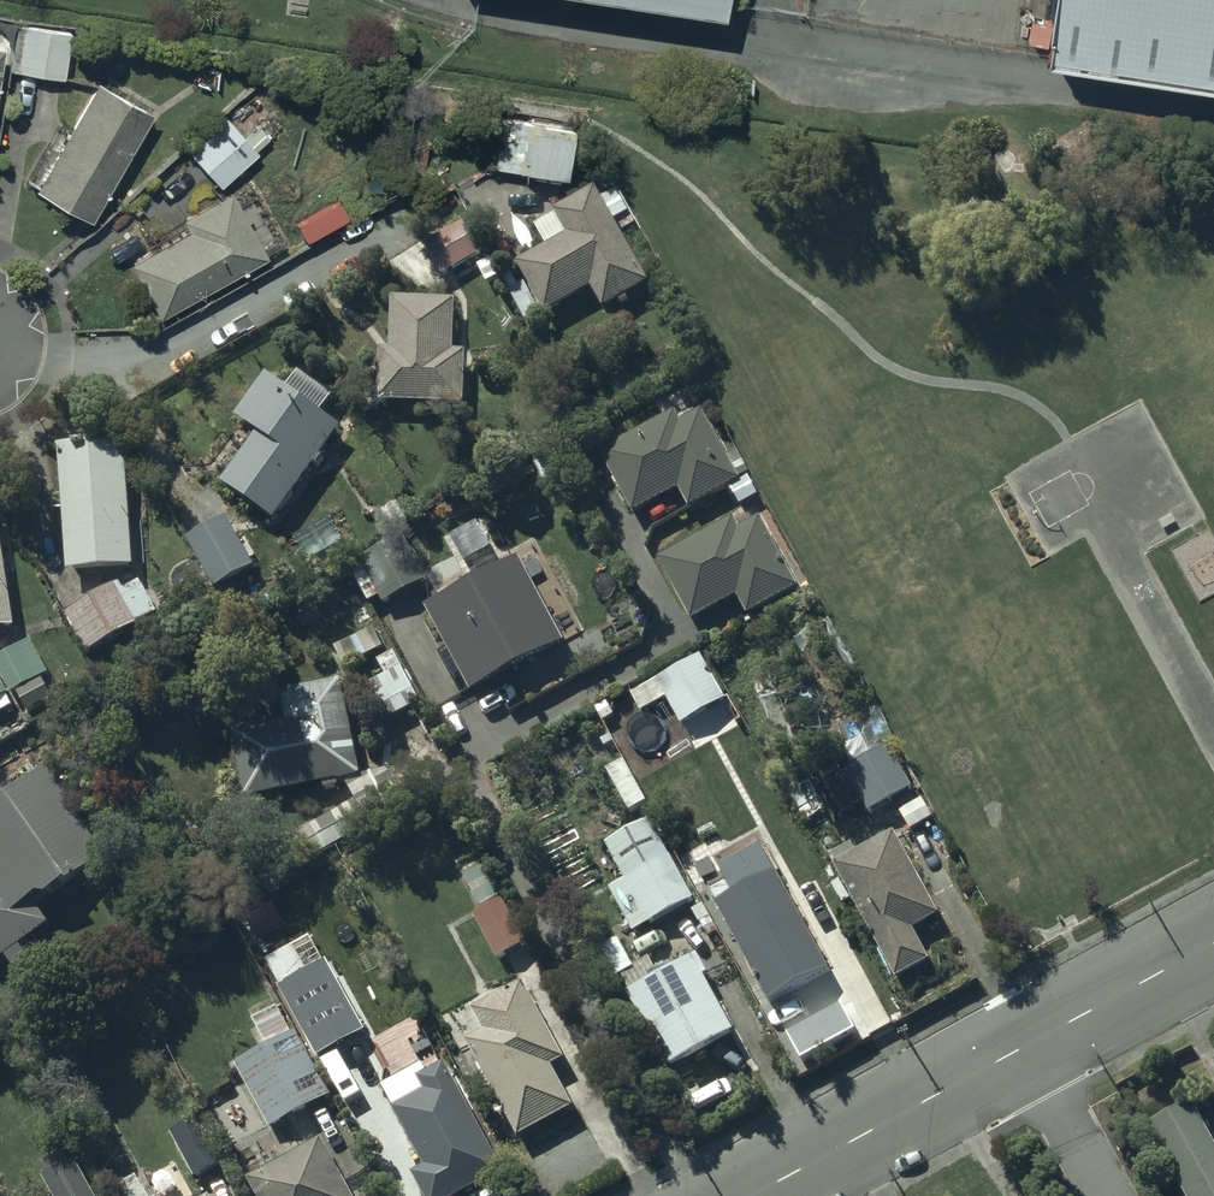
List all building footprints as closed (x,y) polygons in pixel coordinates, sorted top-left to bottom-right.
[(1047,13),(1049,13),(1046,38),(1213,64),(1213,0),(1049,0),(1047,13)] [(71,32),(17,23),(9,70),(63,79),(70,38),(78,40),(79,29),(72,27),(71,32)] [(152,112),(96,81),(70,127),(60,121),(27,180),(35,185),(33,189),(91,222),(152,112)] [(499,116),(492,166),(564,178),(573,122),(531,116),(530,120),(499,116)] [(225,117),(187,151),(218,187),(256,154),(254,151),(269,138),(259,127),(245,139),(225,117)] [(602,201),(595,190),(554,213),(556,217),(536,229),(547,249),(517,266),(546,316),(593,289),(605,310),(620,302),(622,305),(630,300),(629,298),(650,285),(620,233),(637,223),(618,192),(602,201)] [(186,231),(128,264),(157,317),(171,310),(176,319),(260,272),(256,264),(280,251),(261,217),(257,219),(244,196),(234,201),(229,192),(180,219),(186,231)] [(484,254),(465,222),(425,247),(443,278),(484,254)] [(455,354),(455,302),(392,301),(392,352),(380,352),(379,407),(465,407),(465,354),(455,354)] [(302,400),(266,375),(234,419),(257,436),(247,449),(240,444),(219,473),(226,478),(222,484),(274,523),(343,429),(321,413),(331,400),(312,386),(302,400)] [(674,412),(598,453),(632,515),(678,491),(686,504),(746,471),(734,450),(725,455),(700,410),(680,422),(674,412)] [(125,443),(59,447),(68,574),(134,569),(125,443)] [(227,517),(185,541),(214,592),(256,568),(227,517)] [(17,630),(0,518),(0,633),(17,630)] [(736,518),(659,562),(692,623),(737,598),(748,617),(797,590),(759,521),(743,530),(736,518)] [(370,604),(380,598),(384,606),(428,579),(408,546),(354,578),(370,604)] [(564,645),(520,561),(463,590),(454,574),(427,588),(437,607),(427,612),(448,652),(438,657),(451,683),(462,677),(471,695),(564,645)] [(86,604),(66,616),(86,656),(139,628),(138,626),(157,617),(140,583),(120,594),(117,587),(97,597),(96,596),(85,602),(86,604)] [(374,629),(335,648),(344,668),(384,649),(374,629)] [(12,708),(7,697),(16,693),(27,716),(53,703),(42,681),(48,677),(31,644),(0,660),(0,715),(12,708)] [(421,705),(394,653),(378,662),(386,678),(353,696),(371,731),(421,705)] [(726,702),(701,656),(659,680),(658,678),(629,694),(641,714),(667,700),(681,727),(726,702)] [(286,722),(232,734),(245,801),(324,786),(326,794),(341,791),(339,784),(361,779),(342,684),(281,696),(286,722)] [(913,792),(889,748),(846,773),(869,816),(913,792)] [(5,958),(13,969),(27,959),(20,949),(50,928),(37,909),(108,860),(99,847),(121,833),(68,757),(0,804),(0,961),(5,958)] [(625,764),(607,774),(630,815),(648,805),(625,764)] [(346,785),(353,802),(287,840),(303,866),(407,805),(387,772),(361,780),(346,785)] [(940,918),(895,834),(835,865),(896,981),(930,963),(914,932),(940,918)] [(728,876),(707,888),(772,1008),(831,976),(766,855),(751,863),(753,867),(730,879),(728,876)] [(645,868),(647,871),(609,891),(632,935),(693,903),(670,859),(652,869),(650,865),(645,868)] [(485,866),(464,877),(480,908),(501,897),(485,866)] [(509,901),(475,917),(497,962),(531,945),(509,901)] [(635,971),(619,942),(612,944),(611,942),(594,951),(612,984),(635,971)] [(297,947),(267,963),(281,989),(280,990),(317,1059),(365,1033),(354,1014),(361,1011),(363,1015),(373,1010),(370,1004),(379,999),(352,950),(310,972),(297,947)] [(698,959),(628,998),(669,1072),(735,1035),(705,980),(709,978),(698,959)] [(565,1063),(523,984),(472,1013),(484,1035),(466,1045),(518,1140),(574,1110),(552,1070),(565,1063)] [(268,1049),(236,1066),(270,1132),(332,1100),(297,1033),(293,1036),(278,1008),(254,1021),(268,1049)] [(445,1066),(423,1078),(418,1070),(384,1089),(395,1109),(392,1110),(425,1170),(411,1177),(422,1195),(464,1195),(504,1174),(445,1066)] [(1148,1129),(1184,1195),(1213,1195),(1213,1142),(1194,1105),(1148,1129)] [(202,1119),(171,1135),(194,1180),(225,1164),(202,1119)] [(249,1182),(256,1195),(351,1195),(322,1141),(249,1182)] [(75,1160),(69,1163),(64,1154),(42,1166),(47,1176),(44,1178),(53,1195),(94,1195),(75,1160)] [(117,1188),(122,1195),(150,1195),(140,1176),(117,1188)]
